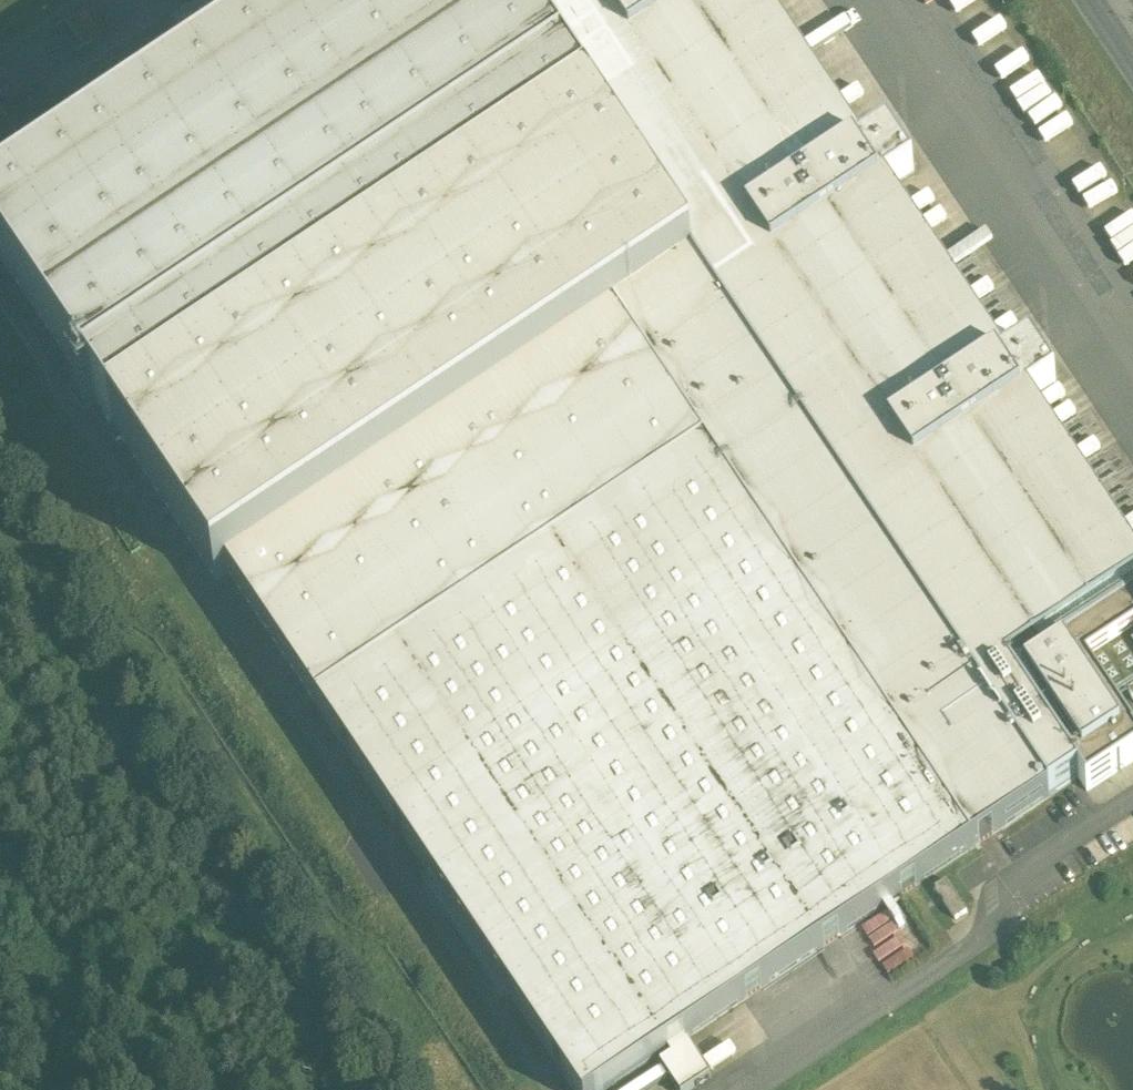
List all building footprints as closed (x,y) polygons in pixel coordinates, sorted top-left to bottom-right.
[(228,64),(228,65),(211,76),(211,77),(0,218),(0,262),(113,432),(588,114),(512,0),(323,0),(228,64)] [(209,37),(228,64),(323,0),(264,0),(209,37)] [(1029,404),(1056,386),(1031,348),(1004,366),(887,191),(914,173),(889,135),(862,154),(759,0),(512,0),(588,114),(590,112),(694,268),(229,579),(571,1089),(617,1089),(668,1056),(686,1044),(1078,781),(1088,795),(1132,764),(1132,740),(1111,707),(1128,695),(1132,702),(1132,559),(1029,404)] [(588,114),(113,432),(217,587),(229,579),(694,268),(590,112),(588,114)] [(967,917),(946,886),(935,893),(956,924),(967,917)] [(686,1044),(668,1056),(672,1061),(661,1069),(675,1089),(698,1089),(711,1081),(686,1044)]
